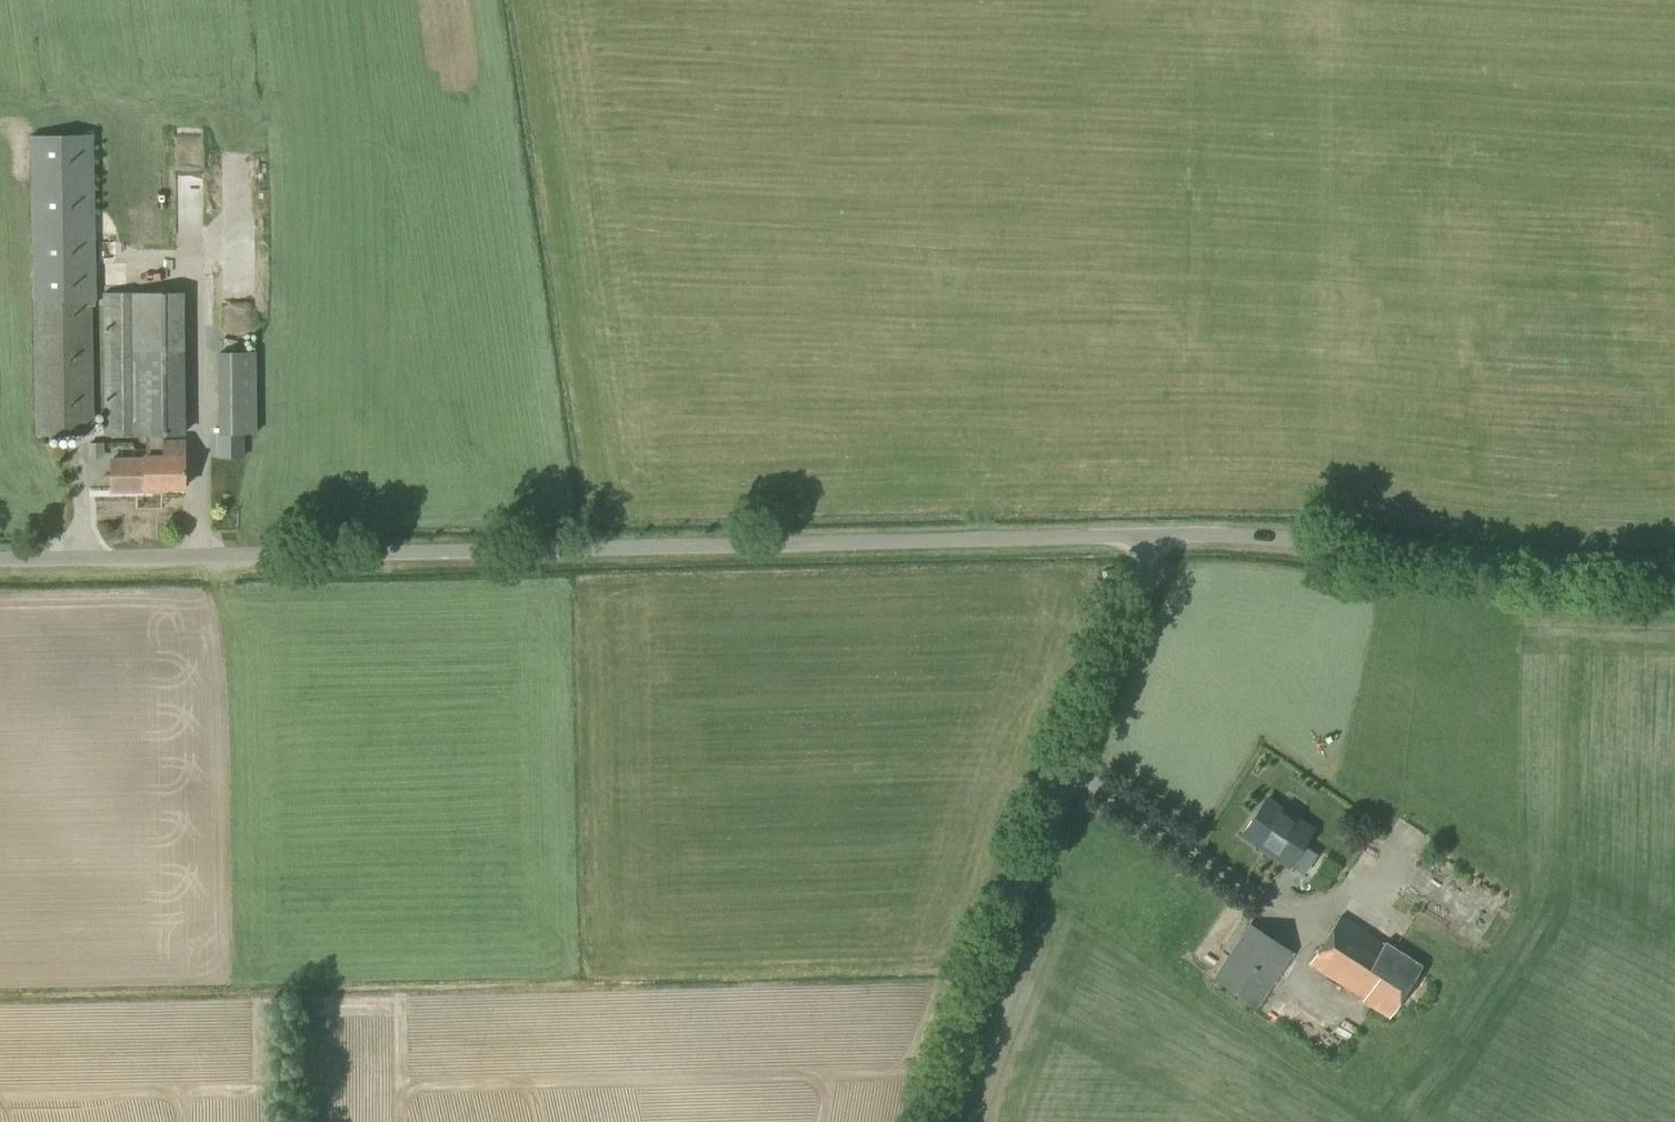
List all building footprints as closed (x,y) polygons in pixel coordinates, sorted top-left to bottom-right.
[(31,199),(32,299),(34,436),(93,434),(91,298),(95,298),(93,135),(48,135),(30,135),(31,199)] [(185,435),(184,292),(110,293),(102,293),(104,436),(111,436),(146,435),(146,457),(145,457),(145,460),(110,460),(111,491),(145,491),(145,488),(184,488),(184,441),(164,441),(164,435),(185,435)] [(218,434),(256,434),(256,351),(218,352),(218,434)] [(1288,864),(1292,858),(1311,831),(1265,800),(1243,834),(1288,864)] [(1383,944),(1339,916),(1308,964),(1362,999),(1361,1000),(1388,1019),(1422,966),(1385,942),(1383,944)] [(1256,1007),(1293,953),(1248,923),(1212,978),(1256,1007)] [(1325,1024),(1288,1000),(1275,1020),(1337,1063),(1356,1034),(1329,1017),(1325,1024)]
